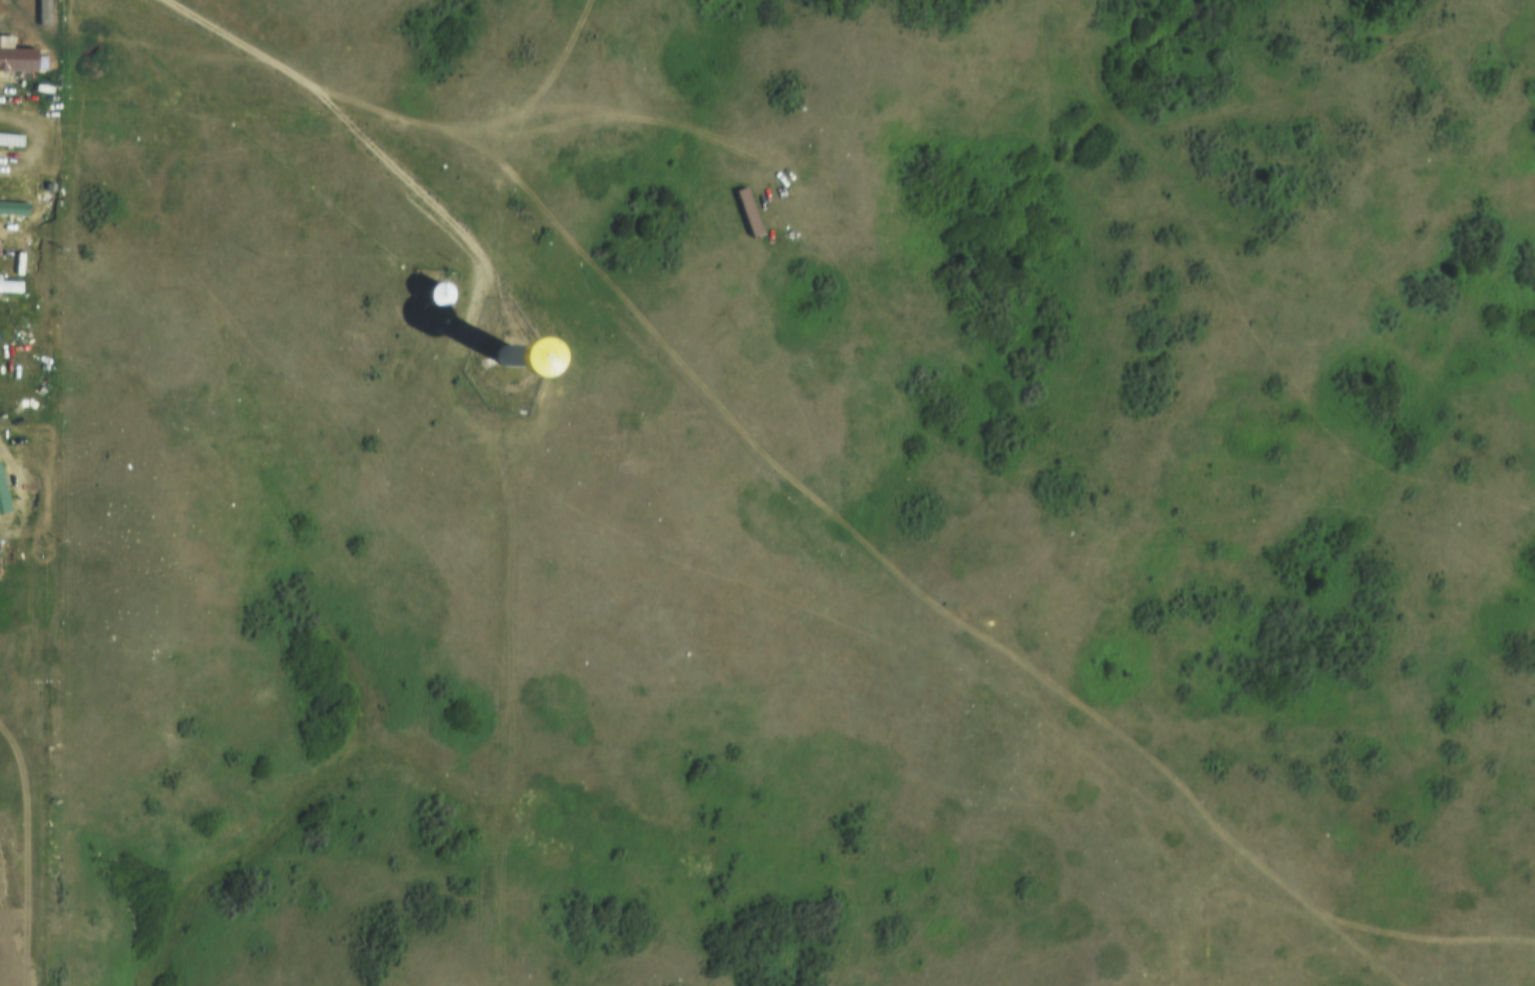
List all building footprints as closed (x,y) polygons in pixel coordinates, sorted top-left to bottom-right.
[(36,20),(36,0),(48,0),(48,20),(36,20)] [(34,68),(0,68),(0,32),(10,32),(10,42),(34,42),(34,68)] [(20,143),(0,141),(0,129),(21,131),(20,143)] [(733,189),(744,185),(760,231),(749,235),(733,189)] [(19,288),(0,288),(0,276),(19,276),(19,288)] [(445,287),(432,284),(428,307),(442,309),(445,287)] [(10,506),(0,509),(0,466),(10,506)]
